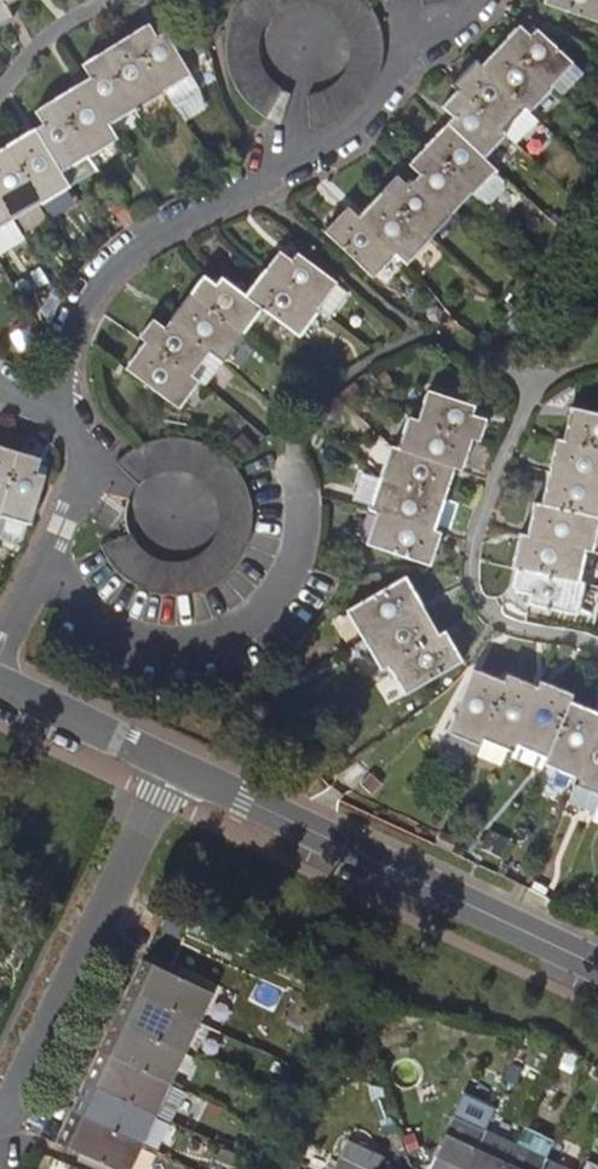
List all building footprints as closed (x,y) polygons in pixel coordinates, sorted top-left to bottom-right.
[(13,1),(13,0),(0,0),(0,25),(13,18),(6,5),(13,1)] [(235,15),(263,28),(266,20),(270,16),(252,0),(244,0),(236,12),(235,15)] [(270,16),(276,11),(282,7),(277,0),(252,0),(270,16)] [(324,4),(335,9),(336,12),(346,0),(326,0),(324,4)] [(347,23),(373,6),(369,0),(346,0),(336,12),(344,18),(347,23)] [(544,2),(597,22),(597,0),(545,0),(544,2)] [(378,15),(373,6),(347,23),(351,30),(352,35),(382,25),(378,15)] [(228,37),(228,38),(259,42),(259,38),(262,30),(263,28),(235,15),(230,26),(228,37)] [(148,23),(129,35),(163,90),(190,73),(165,32),(157,37),(148,23)] [(383,28),(382,25),(352,35),(354,42),(354,48),(386,50),(386,42),(383,28)] [(520,26),(505,42),(551,86),(573,63),(537,30),(531,36),(520,26)] [(129,35),(100,53),(135,108),(137,110),(165,92),(163,90),(129,35)] [(227,52),(228,61),(258,54),(257,53),(259,42),(228,38),(227,52)] [(505,42),(481,67),(530,112),(553,87),(551,86),(505,42)] [(386,58),(386,50),(354,48),(354,55),(351,63),(382,72),(386,58)] [(90,78),(81,83),(108,124),(135,108),(100,53),(82,65),(90,78)] [(261,65),(258,54),(228,61),(228,65),(233,80),(234,81),(262,69),(261,65)] [(530,112),(481,67),(476,62),(454,86),(459,91),(503,132),(506,135),(513,142),(536,117),(532,114),(530,112)] [(382,74),(382,72),(351,63),(350,70),(345,76),(371,95),(376,87),(382,74)] [(240,94),(246,101),(269,80),(265,75),(262,69),(234,81),(240,94)] [(369,97),(371,95),(345,76),(343,80),(335,86),(354,111),(359,109),(369,97)] [(272,84),(269,80),(246,101),(247,102),(256,111),(266,118),(282,90),(272,84)] [(81,83),(54,99),(88,154),(89,156),(118,138),(108,124),(81,83)] [(350,115),(354,111),(335,86),(333,89),(322,94),(333,124),(336,123),(350,115)] [(454,117),(448,124),(479,154),(484,158),(506,135),(503,132),(459,91),(443,107),(454,117)] [(328,125),(333,124),(322,94),(306,97),(307,128),(316,128),(328,125)] [(88,154),(54,99),(35,111),(42,124),(34,129),(57,167),(60,172),(88,154)] [(434,138),(425,148),(471,193),(473,194),(476,192),(494,172),(496,169),(484,158),(479,154),(448,124),(434,138)] [(70,186),(60,172),(57,167),(34,129),(6,146),(40,202),(42,204),(70,186)] [(6,146),(0,150),(0,198),(12,219),(40,202),(6,146)] [(421,176),(414,182),(450,215),(471,193),(425,148),(410,165),(421,176)] [(505,183),(494,172),(476,192),(487,201),(505,183)] [(397,178),(382,194),(427,235),(429,238),(450,215),(414,182),(409,188),(397,178)] [(78,198),(70,186),(42,204),(49,216),(78,198)] [(382,194),(359,218),(396,253),(408,263),(431,239),(429,238),(427,235),(382,194)] [(0,198),(0,226),(12,219),(0,198)] [(396,253),(359,218),(348,208),(326,232),(373,276),(396,253)] [(280,252),(267,270),(320,310),(330,317),(347,294),(335,286),(337,283),(330,278),(297,253),(292,260),(280,252)] [(320,310),(267,270),(246,296),(262,309),(299,336),(320,310)] [(204,277),(190,295),(241,334),(262,309),(246,296),(222,278),(216,286),(204,277)] [(190,295),(170,321),(209,351),(223,361),(244,335),(241,334),(190,295)] [(140,337),(145,342),(191,375),(209,351),(170,321),(165,328),(154,319),(140,337)] [(32,329),(15,335),(20,349),(37,343),(32,329)] [(145,342),(126,369),(178,408),(198,381),(191,375),(145,342)] [(191,375),(198,381),(204,386),(223,361),(209,351),(191,375)] [(472,415),(475,407),(429,390),(418,420),(472,440),(479,442),(487,420),(472,415)] [(564,441),(597,449),(597,415),(580,410),(571,409),(564,441)] [(399,448),(455,469),(461,471),(472,440),(418,420),(410,417),(399,448)] [(174,438),(161,439),(166,469),(169,468),(181,469),(185,439),(174,438)] [(144,444),(140,446),(153,473),(156,471),(166,469),(161,439),(157,439),(144,444)] [(189,439),(185,439),(181,469),(184,469),(194,472),(207,444),(206,443),(189,439)] [(564,441),(557,440),(550,472),(597,483),(597,449),(564,441)] [(218,450),(207,444),(194,472),(198,474),(207,481),(227,458),(218,450)] [(134,448),(122,458),(143,481),(148,476),(153,473),(140,446),(134,448)] [(444,501),(455,469),(399,448),(392,446),(381,479),(444,501)] [(0,448),(0,516),(1,515),(19,453),(0,448)] [(40,459),(19,453),(1,515),(25,522),(31,524),(44,477),(36,474),(40,459)] [(111,470),(108,474),(134,490),(141,481),(143,481),(122,458),(111,470)] [(208,482),(217,491),(243,477),(240,472),(231,460),(227,458),(207,481),(208,482)] [(543,505),(597,518),(597,483),(550,472),(543,505)] [(250,492),(246,482),(243,477),(217,491),(217,492),(221,503),(222,506),(251,499),(250,492)] [(371,510),(378,512),(385,515),(433,531),(444,501),(381,479),(371,510)] [(254,510),(251,499),(222,506),(223,513),(223,521),(253,523),(254,510)] [(585,550),(592,551),(597,523),(597,518),(543,505),(535,503),(528,536),(585,550)] [(440,534),(433,531),(385,515),(378,512),(368,543),(430,564),(440,534)] [(0,516),(0,532),(21,538),(25,522),(1,515),(0,516)] [(251,541),(253,523),(223,521),(223,526),(220,534),(248,547),(251,541)] [(110,561),(112,564),(136,546),(130,534),(101,546),(102,549),(110,561)] [(245,555),(248,547),(220,534),(219,536),(213,548),(235,568),(237,566),(245,555)] [(514,568),(521,569),(577,582),(585,550),(528,536),(521,535),(514,568)] [(127,580),(130,582),(147,556),(145,555),(136,546),(112,564),(116,569),(127,580)] [(225,578),(235,568),(213,548),(205,555),(202,557),(218,584),(225,578)] [(139,587),(151,593),(161,563),(154,561),(147,556),(130,582),(139,587)] [(212,587),(218,584),(202,557),(196,561),(188,563),(196,593),(201,592),(212,587)] [(167,596),(175,596),(175,565),(163,564),(161,563),(151,593),(167,596)] [(191,594),(196,593),(188,563),(186,564),(176,565),(175,565),(175,596),(178,596),(191,594)] [(584,584),(577,582),(521,569),(516,591),(530,595),(528,604),(576,615),(584,584)] [(421,607),(405,578),(348,610),(364,640),(421,607)] [(388,664),(438,636),(421,607),(364,640),(381,669),(388,664)] [(445,632),(438,636),(388,664),(405,696),(462,661),(445,632)] [(480,745),(483,739),(505,684),(474,671),(450,732),(480,745)] [(513,751),(516,744),(538,690),(507,677),(505,684),(483,739),(513,751)] [(548,757),(569,702),(572,695),(541,682),(538,690),(516,744),(548,757)] [(597,724),(597,714),(569,702),(548,757),(546,760),(545,764),(576,777),(597,724)] [(576,777),(573,784),(597,795),(597,724),(576,777)] [(142,960),(127,990),(199,1025),(213,994),(148,963),(142,960)] [(113,1020),(185,1055),(199,1025),(127,990),(113,1020)] [(113,1020),(99,1051),(171,1085),(185,1055),(113,1020)] [(574,1072),(581,1053),(563,1046),(556,1065),(574,1072)] [(171,1085),(99,1051),(84,1081),(157,1115),(172,1123),(186,1092),(171,1085)] [(157,1115),(84,1081),(70,1111),(143,1145),(157,1115)] [(55,1143),(113,1168),(132,1168),(143,1145),(70,1111),(55,1143)] [(430,1168),(468,1168),(486,1131),(454,1116),(430,1168)] [(527,1126),(520,1139),(545,1153),(553,1140),(527,1126)] [(516,1146),(486,1131),(468,1168),(505,1168),(516,1146)] [(546,1159),(516,1146),(505,1168),(542,1168),(546,1159)] [(354,1163),(338,1156),(331,1168),(351,1168),(354,1163)] [(546,1159),(542,1168),(566,1168),(546,1159)]
